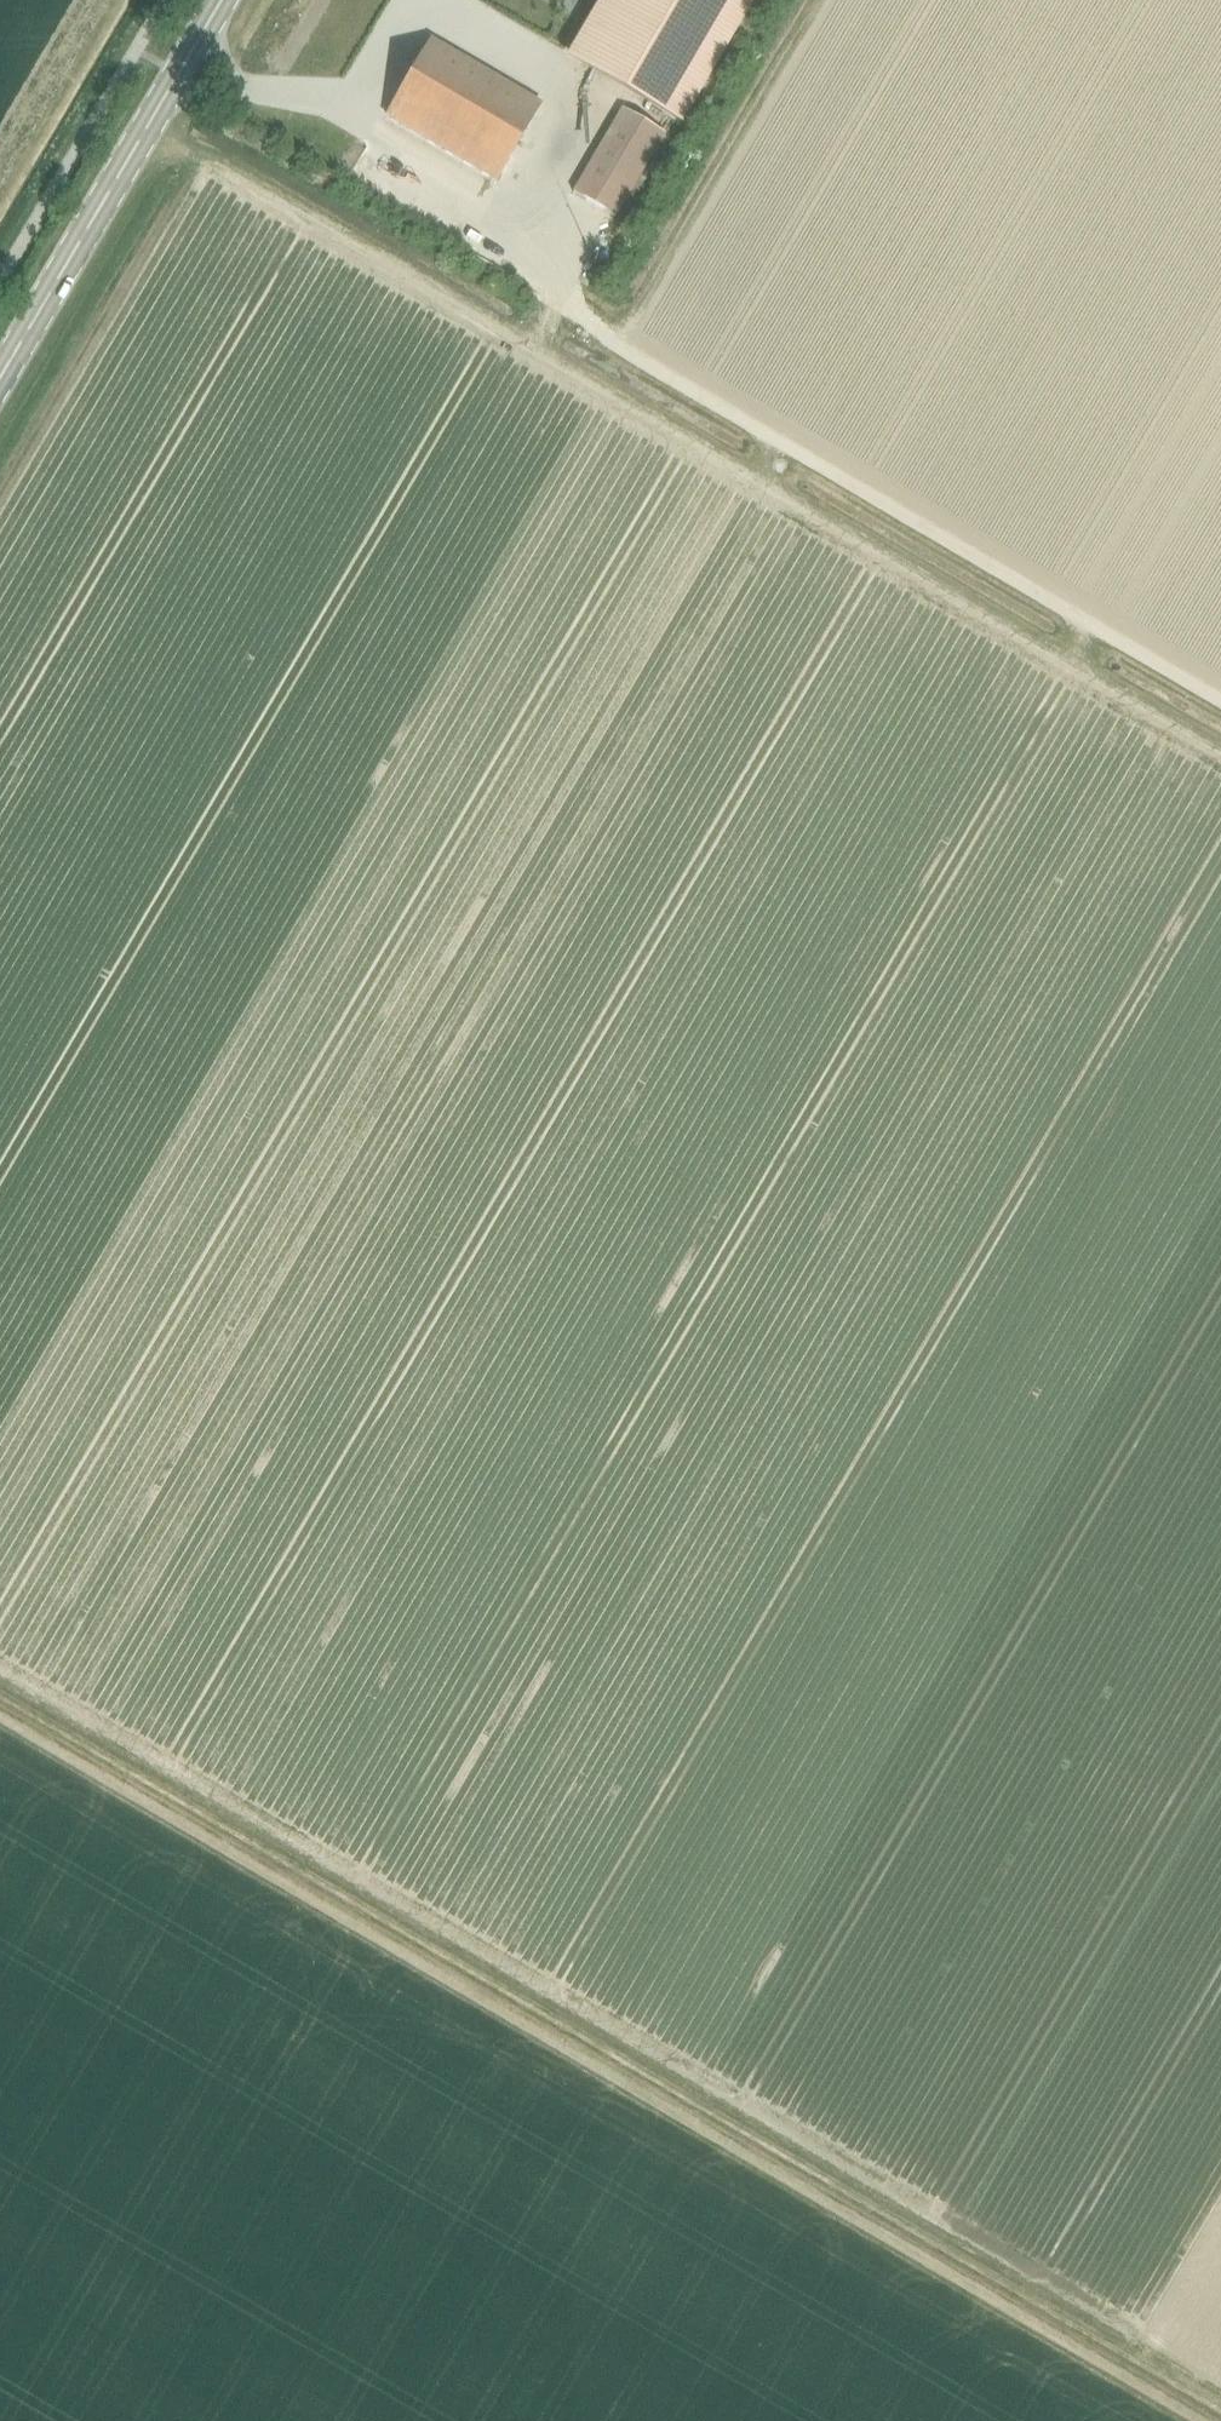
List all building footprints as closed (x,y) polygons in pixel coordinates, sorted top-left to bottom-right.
[(569,53),(684,120),(754,0),(600,0),(569,53)] [(496,179),(541,104),(431,39),(386,114),(496,179)] [(616,218),(665,133),(621,108),(572,193),(616,218)]
